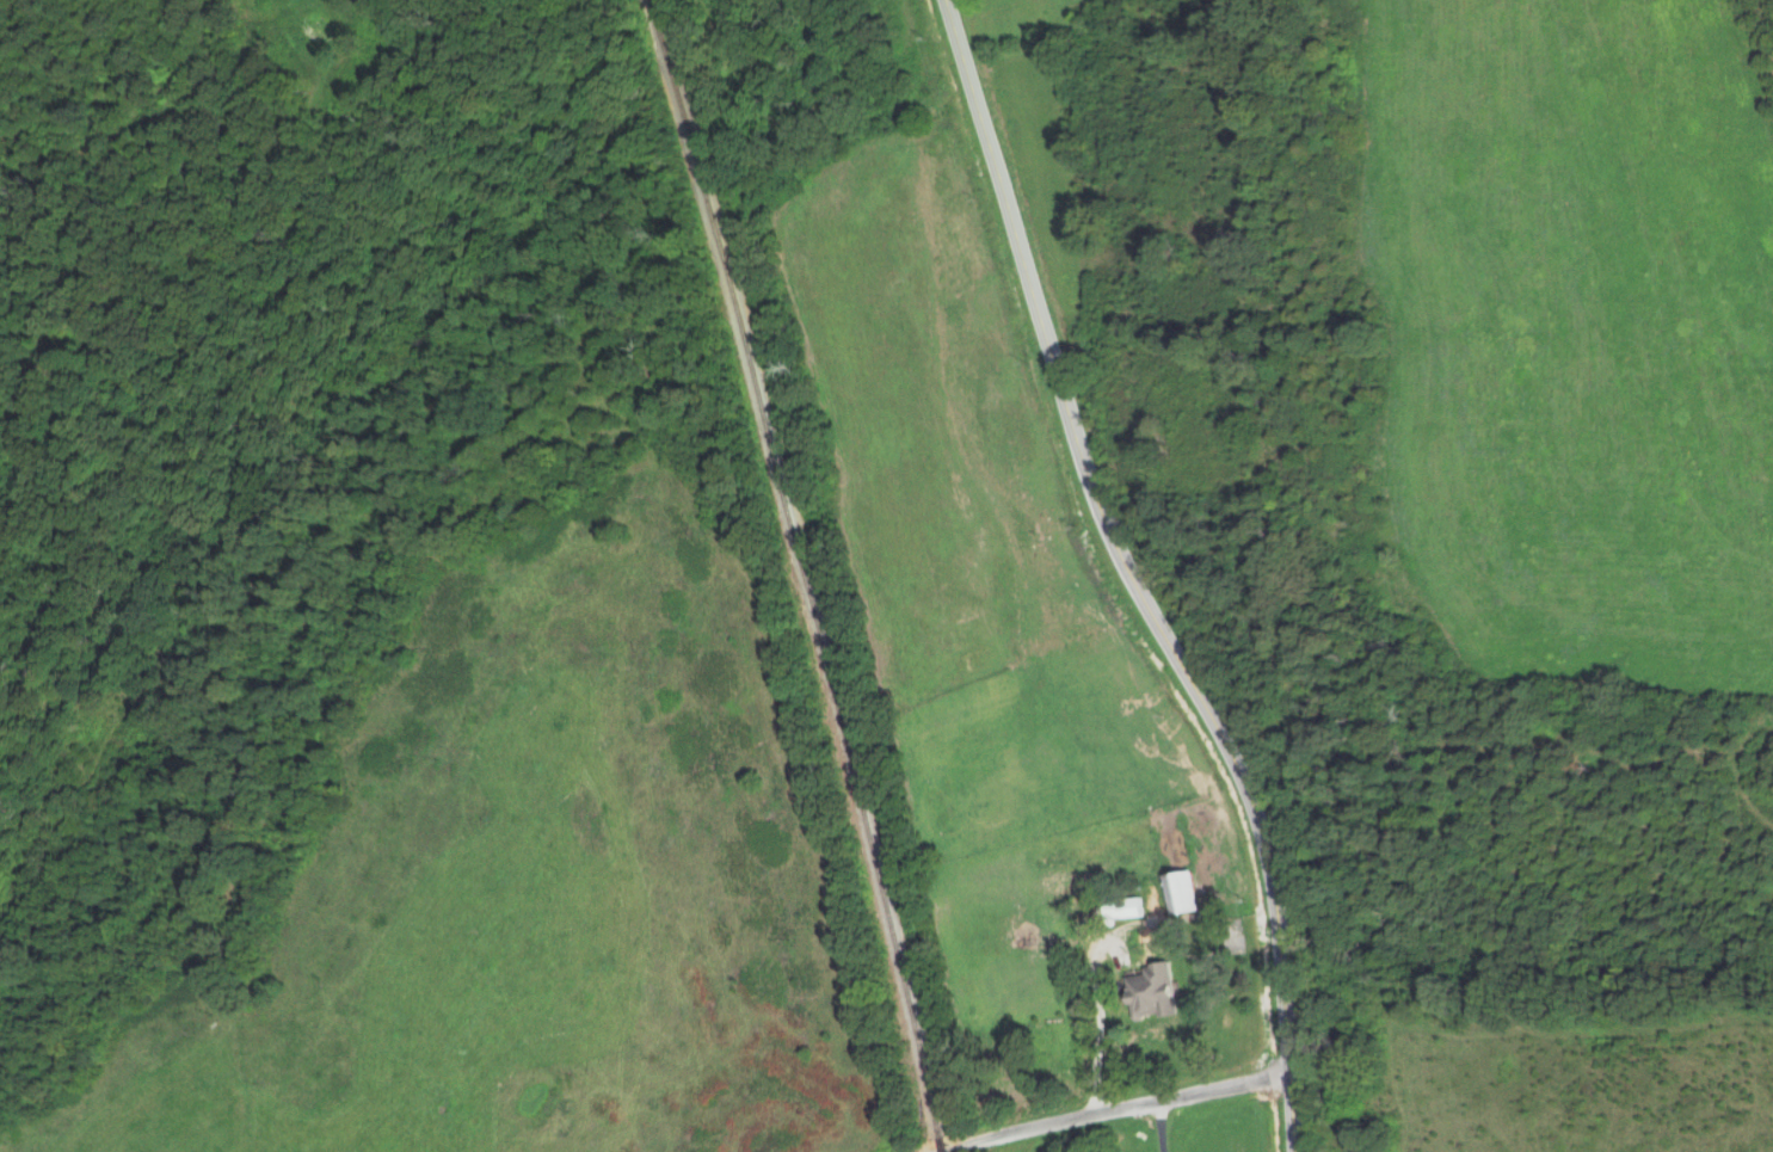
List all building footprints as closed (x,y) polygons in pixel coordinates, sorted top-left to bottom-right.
[(1171,915),(1199,912),(1194,872),(1166,875),(1171,915)] [(1144,898),(1110,899),(1111,918),(1145,916),(1144,898)] [(1136,1018),(1181,1012),(1173,961),(1146,965),(1147,974),(1130,976),(1136,1018)]
